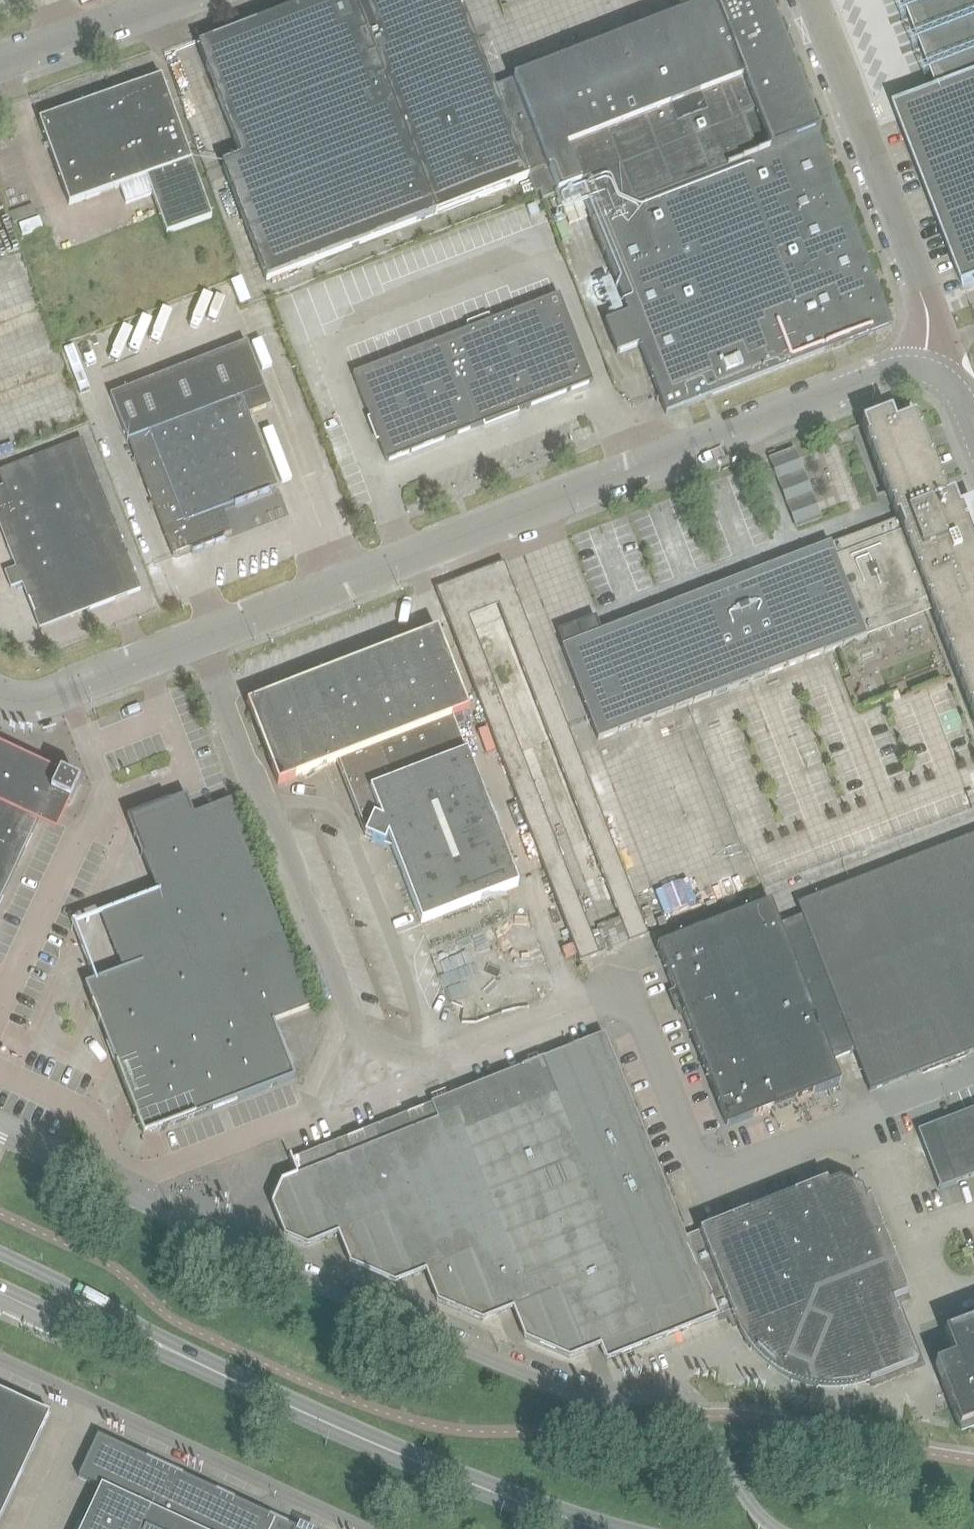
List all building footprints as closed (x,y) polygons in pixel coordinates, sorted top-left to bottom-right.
[(493,91),(458,0),(319,0),(197,46),(240,158),(221,166),(266,281),(527,180),(493,91)] [(666,414),(872,335),(883,309),(764,0),(723,0),(512,81),(513,83),(493,91),(527,180),(533,194),(539,193),(542,200),(578,186),(591,221),(589,222),(602,255),(604,254),(627,314),(604,323),(616,353),(639,345),(666,414)] [(938,92),(923,98),(919,92),(908,101),(905,98),(894,107),(895,109),(894,110),(963,289),(973,285),(973,0),(902,0),(938,92)] [(152,196),(166,234),(212,218),(162,77),(39,121),(69,204),(120,186),(127,205),(152,196)] [(352,374),(385,461),(591,381),(557,295),(352,374)] [(219,510),(276,488),(241,398),(264,389),(246,343),(106,396),(167,558),(229,535),(219,510)] [(952,496),(946,498),(914,418),(894,426),(890,414),(861,425),(867,440),(865,441),(895,521),(830,545),(561,649),(597,741),(865,637),(930,612),(973,726),(973,552),(952,496)] [(139,589),(82,439),(0,470),(0,480),(3,487),(0,488),(0,525),(22,582),(10,586),(10,588),(23,583),(39,623),(87,605),(88,609),(139,589)] [(794,450),(768,459),(795,530),(821,520),(794,450)] [(435,590),(480,706),(557,906),(579,962),(598,954),(468,618),(497,606),(613,906),(628,943),(647,936),(635,906),(503,564),(435,590)] [(420,923),(516,886),(451,717),(466,711),(436,632),(247,705),(278,784),(340,760),(356,802),(354,803),(358,813),(360,812),(367,830),(364,836),(390,848),(391,847),(420,923)] [(50,795),(70,805),(79,785),(0,748),(0,902),(50,795)] [(86,986),(85,986),(136,1117),(142,1115),(160,1123),(162,1129),(293,1079),(272,1022),(309,1008),(230,802),(193,816),(185,797),(128,819),(157,894),(102,916),(102,915),(101,915),(108,935),(109,935),(123,972),(86,986)] [(726,1127),(840,1084),(831,1061),(853,1053),(869,1092),(973,1051),(973,837),(795,903),(801,917),(778,925),(770,903),(656,947),(726,1127)] [(323,1239),(338,1234),(635,1113),(603,1035),(337,1142),(338,1142),(322,1148),(290,1161),(296,1177),(281,1183),(272,1205),(284,1237),(307,1246),(322,1240),(325,1248),(326,1248),(323,1239)] [(917,1132),(940,1190),(973,1177),(973,1109),(917,1132)] [(414,1286),(411,1277),(425,1271),(660,1176),(635,1113),(338,1234),(350,1265),(394,1284),(409,1278),(413,1286),(414,1286)] [(498,1314),(512,1309),(685,1238),(660,1176),(425,1271),(437,1302),(482,1321),(497,1315),(500,1324),(501,1323),(498,1314)] [(825,1182),(685,1238),(716,1317),(722,1315),(731,1312),(737,1327),(737,1328),(744,1342),(754,1355),(765,1366),(777,1375),(791,1382),(806,1387),(822,1390),(837,1390),(853,1388),(868,1383),(916,1364),(891,1302),(907,1296),(869,1200),(865,1202),(860,1191),(838,1181),(827,1185),(825,1182)] [(606,1361),(716,1317),(685,1238),(512,1309),(525,1340),(569,1359),(584,1352),(587,1361),(589,1360),(585,1351),(600,1346),(606,1361)] [(953,1360),(934,1367),(953,1415),(952,1415),(959,1434),(973,1429),(973,1323),(943,1335),(953,1360)] [(49,1415),(0,1392),(0,1520),(49,1415)] [(191,1528),(266,1528),(271,1519),(97,1438),(79,1477),(101,1487),(146,1508),(191,1528)] [(146,1508),(101,1487),(82,1528),(191,1528),(146,1508)] [(266,1528),(292,1528),(271,1519),(266,1528)]
